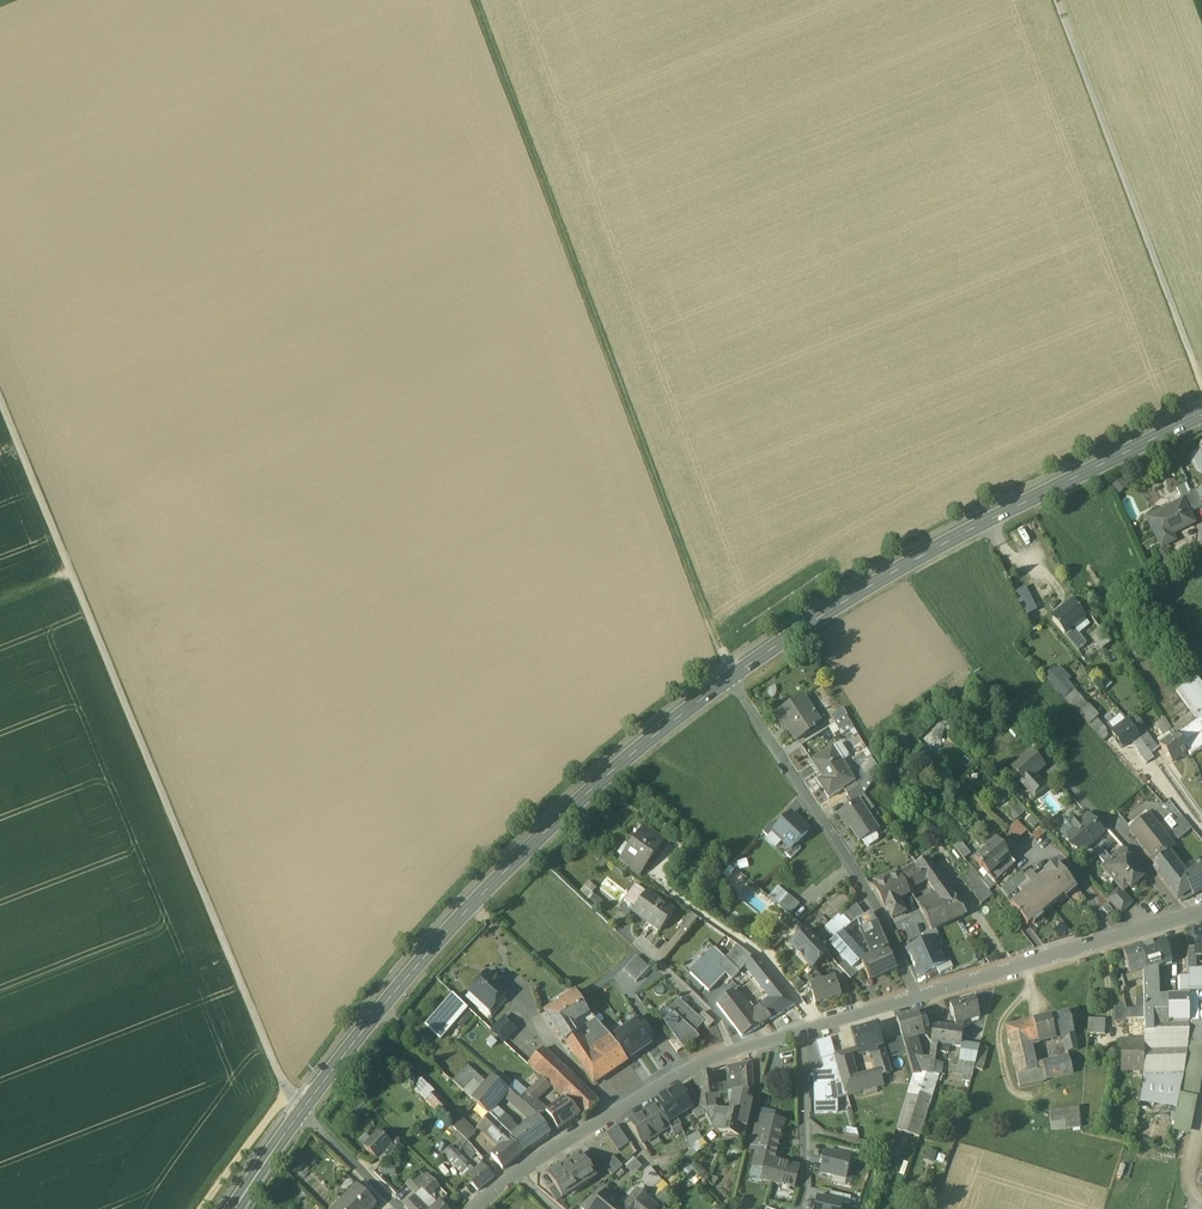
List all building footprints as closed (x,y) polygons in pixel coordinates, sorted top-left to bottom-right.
[(1197,491),(1189,494),(1197,511),(1201,509),(1201,501),(1197,491)] [(1189,494),(1180,499),(1182,503),(1183,506),(1183,507),(1184,506),(1189,515),(1197,511),(1189,494)] [(1182,503),(1147,520),(1161,549),(1174,542),(1171,536),(1194,525),(1189,515),(1184,506),(1183,507),(1183,506),(1182,503)] [(1018,591),(1029,616),(1041,610),(1029,586),(1018,591)] [(1072,603),(1052,620),(1065,636),(1073,630),(1081,623),(1085,619),(1072,603)] [(1085,645),(1073,630),(1065,636),(1078,652),(1085,645)] [(1101,633),(1093,640),(1100,650),(1109,644),(1101,633)] [(1054,669),(1045,678),(1064,699),(1074,690),(1068,683),(1071,680),(1060,669),(1056,671),(1054,669)] [(1176,735),(1188,753),(1190,757),(1201,749),(1201,748),(1201,686),(1196,678),(1176,692),(1196,721),(1176,735)] [(809,705),(801,710),(796,703),(775,716),(780,726),(784,724),(795,742),(810,733),(808,730),(820,723),(809,705)] [(843,709),(831,717),(835,724),(836,724),(847,717),(847,716),(843,709)] [(1114,727),(1128,721),(1124,714),(1111,720),(1114,727)] [(847,717),(836,724),(835,724),(835,725),(838,730),(846,725),(847,727),(852,724),(847,717)] [(1146,731),(1135,717),(1128,722),(1138,737),(1145,732),(1146,731)] [(1176,735),(1164,719),(1155,725),(1163,737),(1169,734),(1172,738),(1176,735)] [(1128,722),(1113,733),(1123,747),(1133,740),(1138,737),(1128,722)] [(1100,727),(1099,725),(1094,729),(1104,740),(1112,734),(1103,724),(1100,727)] [(1145,732),(1138,737),(1146,750),(1147,750),(1150,755),(1158,750),(1145,732)] [(1188,753),(1176,735),(1172,738),(1160,747),(1172,764),(1188,753)] [(1138,737),(1133,740),(1136,745),(1134,747),(1146,765),(1153,760),(1150,755),(1147,750),(1146,750),(1138,737)] [(848,756),(842,746),(839,745),(833,749),(842,763),(848,759),(848,756)] [(833,749),(812,762),(823,780),(818,783),(828,799),(842,790),(854,783),(842,763),(833,749)] [(1044,767),(1030,751),(1012,767),(1018,775),(1025,782),(1022,784),(1034,799),(1037,797),(1036,796),(1046,788),(1041,783),(1041,782),(1035,775),(1044,767)] [(871,773),(862,786),(859,788),(864,795),(881,773),(876,765),(869,769),(871,773)] [(1018,775),(1013,779),(1018,784),(1021,784),(1022,784),(1025,782),(1018,775)] [(854,783),(842,790),(846,796),(858,789),(854,783)] [(864,795),(859,788),(858,789),(846,796),(851,804),(864,796),(864,795)] [(875,833),(878,831),(859,802),(839,815),(846,826),(848,824),(859,843),(875,833)] [(1016,820),(1024,812),(1018,806),(1010,813),(1016,820)] [(778,827),(773,832),(791,850),(796,845),(808,832),(798,823),(799,821),(791,814),(778,827)] [(1029,815),(1021,823),(1032,833),(1040,825),(1029,815)] [(1191,827),(1182,816),(1176,821),(1182,827),(1186,832),(1191,827)] [(1074,821),(1071,819),(1066,820),(1064,822),(1064,824),(1065,826),(1063,828),(1061,830),(1060,834),(1061,837),(1062,839),(1068,838),(1070,846),(1078,849),(1086,841),(1088,844),(1102,831),(1096,824),(1095,825),(1088,817),(1081,824),(1078,820),(1074,821)] [(1172,845),(1150,817),(1142,824),(1140,822),(1131,829),(1154,858),(1165,850),(1172,845)] [(1017,821),(1007,830),(1017,841),(1027,832),(1017,821)] [(773,822),(763,833),(768,837),(773,832),(778,827),(773,822)] [(1031,836),(1036,842),(1047,832),(1042,827),(1031,836)] [(1182,827),(1175,834),(1178,838),(1179,837),(1186,832),(1182,827)] [(645,829),(624,857),(638,867),(643,871),(663,843),(645,829)] [(875,833),(862,841),(866,847),(869,848),(878,842),(879,839),(875,833)] [(970,853),(960,841),(954,846),(964,858),(970,853)] [(995,841),(974,860),(982,870),(987,875),(988,876),(1010,857),(995,841)] [(791,850),(786,855),(791,860),(801,850),(796,845),(791,850)] [(1133,858),(1125,848),(1117,854),(1125,864),(1128,861),(1129,862),(1133,858)] [(1165,850),(1154,858),(1157,862),(1168,854),(1168,853),(1165,850)] [(1168,853),(1168,854),(1157,862),(1155,869),(1177,899),(1178,898),(1190,891),(1182,878),(1185,876),(1168,853)] [(1125,864),(1117,854),(1102,868),(1119,887),(1123,891),(1128,886),(1131,889),(1142,878),(1129,862),(1128,861),(1125,864)] [(638,867),(624,857),(619,864),(633,874),(638,867)] [(1010,857),(988,876),(994,884),(995,883),(1016,864),(1010,857)] [(927,860),(900,873),(908,891),(927,882),(929,885),(940,878),(927,860)] [(982,870),(974,860),(969,865),(977,875),(982,870)] [(1046,876),(1011,905),(1029,928),(1043,917),(1041,915),(1063,897),(1065,899),(1077,890),(1055,863),(1043,872),(1046,876)] [(1182,878),(1190,891),(1193,895),(1193,896),(1201,890),(1201,866),(1185,876),(1182,878)] [(992,896),(970,869),(959,878),(980,905),(992,896)] [(900,873),(874,885),(885,907),(886,906),(892,919),(905,913),(897,898),(909,892),(908,891),(900,873)] [(995,883),(994,884),(988,876),(987,875),(981,881),(990,891),(997,885),(995,883)] [(949,890),(940,878),(929,885),(936,894),(938,898),(949,890)] [(1123,891),(1119,887),(1106,898),(1118,912),(1124,906),(1126,909),(1133,903),(1123,891)] [(788,897),(777,889),(768,899),(778,907),(788,897)] [(949,890),(938,898),(941,902),(952,895),(949,890)] [(1190,891),(1178,898),(1180,902),(1193,895),(1190,891)] [(675,912),(647,892),(633,911),(652,924),(651,926),(660,933),(675,912)] [(936,894),(917,903),(924,915),(941,902),(938,898),(936,894)] [(967,915),(952,895),(941,902),(924,915),(926,918),(925,918),(931,931),(936,929),(960,918),(967,915)] [(797,909),(788,897),(778,907),(790,917),(797,909)] [(1113,911),(1107,904),(1102,909),(1109,916),(1113,911)] [(856,906),(841,920),(838,917),(825,929),(834,939),(842,933),(842,934),(843,933),(851,926),(857,921),(856,920),(864,917),(856,906)] [(864,917),(856,920),(857,921),(861,929),(875,921),(872,913),(864,917)] [(685,930),(696,918),(692,914),(681,926),(685,930)] [(888,950),(875,921),(861,929),(864,937),(869,947),(873,957),(888,950)] [(923,935),(926,941),(934,938),(939,936),(936,929),(931,931),(923,935)] [(827,953),(807,932),(791,947),(811,968),(827,953)] [(842,934),(842,933),(834,939),(830,944),(845,961),(845,962),(846,962),(859,951),(858,950),(857,951),(842,934)] [(907,950),(913,963),(940,950),(934,938),(926,941),(907,950)] [(1165,941),(1156,943),(1163,965),(1170,963),(1171,961),(1165,941)] [(1156,943),(1141,948),(1147,970),(1158,966),(1163,965),(1156,943)] [(752,959),(738,947),(725,960),(718,967),(726,975),(731,980),(747,964),(752,959)] [(869,947),(864,950),(866,954),(862,955),(867,960),(873,957),(869,947)] [(1195,947),(1188,947),(1189,969),(1196,968),(1196,956),(1195,956),(1195,947)] [(1147,970),(1141,948),(1123,953),(1130,975),(1143,971),(1147,970)] [(715,949),(690,975),(709,992),(726,975),(718,967),(725,960),(715,949)] [(867,960),(861,962),(861,963),(869,981),(897,969),(888,950),(873,957),(867,960)] [(946,964),(940,950),(913,963),(919,976),(937,967),(946,964)] [(859,951),(846,962),(852,970),(852,969),(861,963),(861,962),(867,960),(862,955),(859,951)] [(760,962),(755,955),(752,959),(747,964),(751,970),(760,962)] [(624,971),(637,982),(649,969),(636,958),(624,971)] [(852,970),(846,962),(845,962),(845,961),(839,967),(851,980),(857,974),(852,969),(852,970)] [(760,962),(751,970),(755,974),(759,979),(768,971),(760,962)] [(946,964),(937,967),(940,974),(953,968),(950,962),(946,964)] [(1147,970),(1143,971),(1144,997),(1144,999),(1144,1001),(1154,1001),(1155,1000),(1155,998),(1158,998),(1158,966),(1147,970)] [(1190,993),(1201,991),(1201,969),(1196,968),(1189,969),(1190,993)] [(824,972),(827,982),(810,987),(815,1004),(816,1004),(816,1003),(840,996),(840,997),(841,997),(833,969),(824,972)] [(783,990),(768,971),(759,979),(755,974),(753,975),(772,999),(783,990)] [(814,982),(825,979),(823,973),(812,977),(814,982)] [(487,974),(470,991),(477,997),(475,999),(483,1006),(489,1005),(493,1009),(507,993),(501,987),(502,985),(495,978),(493,980),(487,974)] [(753,975),(733,991),(745,1007),(751,1014),(772,999),(753,975)] [(1126,976),(1118,979),(1122,991),(1130,989),(1126,976)] [(443,987),(416,1018),(427,1027),(453,996),(443,987)] [(772,999),(751,1014),(760,1026),(795,1004),(783,990),(772,999)] [(745,1007),(733,991),(717,1005),(728,1020),(745,1007)] [(1190,993),(1191,1046),(1201,1046),(1201,991),(1190,993)] [(453,996),(427,1027),(441,1039),(467,1008),(453,996)] [(578,996),(561,1006),(571,1024),(572,1024),(589,1014),(589,1013),(588,1013),(578,996)] [(1188,996),(1168,997),(1169,1011),(1154,1011),(1154,1001),(1144,1001),(1144,1019),(1144,1020),(1144,1040),(1144,1041),(1144,1069),(1144,1070),(1144,1079),(1140,1101),(1177,1106),(1179,1094),(1183,1078),(1184,1077),(1184,1072),(1188,996)] [(1137,998),(1137,1008),(1127,1008),(1127,1020),(1144,1019),(1144,1001),(1144,999),(1144,997),(1137,998)] [(1158,998),(1155,998),(1155,1000),(1154,1001),(1154,1011),(1169,1011),(1168,997),(1158,998)] [(975,999),(950,1006),(956,1025),(980,1018),(975,999)] [(698,1018),(678,1000),(668,1011),(671,1014),(663,1023),(683,1050),(698,1039),(693,1033),(702,1024),(703,1023),(698,1018)] [(561,1006),(546,1014),(565,1042),(579,1034),(578,1033),(572,1024),(571,1024),(561,1006)] [(1126,1006),(1114,1007),(1115,1022),(1127,1021),(1127,1020),(1127,1008),(1126,1006)] [(745,1007),(728,1020),(742,1037),(743,1037),(760,1026),(751,1014),(745,1007)] [(714,1023),(703,1013),(698,1018),(703,1023),(702,1024),(708,1030),(714,1023)] [(1069,1013),(1050,1017),(1055,1039),(1063,1037),(1074,1034),(1069,1013)] [(589,1014),(572,1024),(578,1033),(585,1028),(595,1021),(589,1014)] [(918,1014),(897,1020),(902,1038),(903,1041),(914,1038),(925,1034),(918,1014)] [(504,1017),(492,1030),(504,1042),(517,1029),(504,1017)] [(1050,1017),(1033,1021),(1038,1043),(1055,1039),(1050,1017)] [(625,1029),(641,1053),(656,1043),(640,1019),(625,1029)] [(610,1039),(595,1021),(585,1028),(592,1039),(601,1051),(613,1043),(610,1039)] [(1033,1021),(1026,1023),(1031,1044),(1038,1043),(1033,1021)] [(1105,1022),(1090,1021),(1089,1033),(1104,1034),(1105,1022)] [(1026,1023),(1006,1028),(1017,1075),(1031,1073),(1038,1072),(1037,1068),(1031,1044),(1026,1023)] [(964,1029),(933,1025),(931,1042),(937,1043),(949,1044),(961,1046),(962,1044),(964,1029)] [(877,1026),(853,1033),(860,1054),(870,1051),(871,1055),(875,1054),(877,1053),(876,1049),(883,1047),(883,1044),(877,1026)] [(641,1053),(625,1029),(610,1039),(613,1043),(627,1063),(641,1053)] [(579,1034),(565,1042),(571,1052),(584,1044),(579,1034)] [(1074,1034),(1063,1037),(1067,1053),(1078,1050),(1074,1034)] [(674,1038),(669,1042),(678,1053),(683,1050),(674,1038)] [(831,1038),(817,1042),(822,1061),(836,1056),(831,1038)] [(902,1038),(883,1044),(883,1047),(887,1058),(907,1053),(903,1041),(902,1038)] [(926,1076),(914,1038),(903,1041),(907,1053),(913,1075),(926,1076)] [(584,1044),(571,1052),(593,1085),(615,1071),(601,1051),(592,1039),(584,1044)] [(1144,1040),(1122,1040),(1122,1069),(1144,1069),(1144,1041),(1144,1040)] [(627,1063),(613,1043),(601,1051),(615,1071),(627,1063)] [(949,1044),(937,1043),(936,1052),(948,1053),(949,1044)] [(980,1047),(962,1044),(961,1046),(959,1062),(955,1061),(953,1074),(963,1075),(972,1076),(974,1069),(980,1047)] [(1191,1046),(1188,1045),(1184,1072),(1198,1074),(1201,1046),(1191,1046)] [(883,1047),(876,1049),(877,1053),(875,1054),(881,1072),(882,1077),(892,1074),(887,1058),(883,1047)] [(988,1049),(980,1047),(974,1069),(983,1071),(988,1049)] [(577,1082),(543,1049),(528,1065),(531,1067),(538,1075),(540,1076),(544,1080),(562,1097),(575,1084),(577,1082)] [(849,1053),(836,1056),(848,1095),(861,1091),(857,1079),(849,1053)] [(836,1056),(822,1061),(824,1068),(822,1072),(814,1072),(815,1113),(837,1113),(836,1098),(848,1095),(836,1056)] [(1069,1059),(1043,1066),(1046,1080),(1073,1073),(1069,1059)] [(751,1063),(728,1068),(729,1077),(742,1074),(751,1072),(751,1063)] [(943,1064),(935,1063),(933,1076),(939,1076),(942,1076),(943,1064)] [(487,1083),(467,1066),(453,1082),(472,1100),(487,1083)] [(1043,1066),(1037,1068),(1038,1072),(1031,1073),(1034,1085),(1047,1082),(1046,1080),(1043,1066)] [(538,1075),(531,1067),(528,1071),(535,1078),(538,1075)] [(751,1072),(742,1074),(743,1093),(745,1093),(748,1093),(753,1087),(751,1072)] [(881,1072),(857,1079),(861,1091),(884,1084),(882,1077),(881,1072)] [(715,1073),(695,1076),(698,1091),(717,1088),(715,1073)] [(1031,1073),(1017,1075),(1020,1088),(1034,1085),(1031,1073)] [(926,1076),(913,1075),(896,1131),(919,1138),(939,1076),(933,1076),(926,1076)] [(540,1076),(525,1089),(528,1092),(531,1092),(543,1080),(544,1080),(540,1076)] [(487,1083),(472,1100),(486,1113),(502,1094),(507,1089),(493,1077),(487,1083)] [(543,1080),(531,1092),(528,1092),(526,1093),(531,1097),(535,1101),(550,1087),(543,1080)] [(575,1084),(562,1097),(584,1117),(597,1104),(575,1084)] [(525,1089),(519,1085),(511,1093),(518,1099),(524,1105),(531,1097),(526,1093),(528,1092),(525,1089)] [(686,1095),(680,1085),(655,1101),(658,1106),(668,1124),(690,1110),(691,1109),(684,1097),(686,1095)] [(717,1088),(698,1091),(701,1109),(703,1108),(705,1112),(715,1110),(713,1100),(719,1099),(719,1095),(718,1095),(717,1088)] [(511,1093),(507,1089),(502,1094),(513,1105),(518,1099),(511,1093)] [(696,1089),(686,1095),(684,1097),(691,1109),(690,1110),(697,1120),(706,1115),(705,1112),(703,1108),(701,1109),(699,1110),(696,1089)] [(445,1104),(434,1093),(427,1100),(439,1111),(445,1104)] [(743,1093),(729,1094),(730,1100),(732,1100),(730,1109),(731,1109),(730,1114),(717,1111),(713,1129),(713,1131),(739,1137),(741,1127),(747,1128),(748,1120),(738,1118),(742,1103),(744,1103),(745,1093),(743,1093)] [(1194,1096),(1179,1094),(1174,1132),(1189,1134),(1194,1096)] [(535,1101),(531,1097),(524,1105),(534,1113),(539,1117),(547,1112),(535,1101)] [(524,1105),(518,1099),(513,1105),(529,1119),(534,1113),(524,1105)] [(564,1101),(547,1112),(558,1130),(580,1115),(564,1101)] [(744,1103),(742,1103),(738,1118),(748,1120),(752,1105),(744,1103)] [(668,1124),(658,1106),(644,1114),(656,1135),(670,1127),(668,1124)] [(1079,1109),(1069,1110),(1071,1128),(1081,1127),(1079,1109)] [(1069,1110),(1050,1112),(1052,1130),(1071,1128),(1069,1110)] [(534,1113),(529,1119),(532,1122),(539,1117),(534,1113)] [(656,1135),(644,1114),(631,1122),(643,1142),(656,1135)] [(512,1121),(505,1115),(497,1123),(507,1132),(512,1126),(512,1121)] [(497,1123),(490,1116),(480,1127),(487,1134),(497,1123)] [(753,1168),(764,1171),(762,1180),(794,1188),(798,1170),(799,1167),(774,1162),(783,1122),(759,1116),(751,1150),(757,1151),(753,1168)] [(455,1127),(469,1140),(478,1131),(464,1117),(455,1127)] [(532,1122),(511,1136),(513,1138),(513,1139),(522,1153),(550,1134),(540,1118),(539,1117),(532,1122)] [(507,1132),(497,1123),(487,1134),(501,1148),(511,1140),(513,1139),(513,1138),(511,1136),(509,1134),(507,1132)] [(630,1144),(618,1126),(606,1134),(618,1151),(630,1144)] [(392,1144),(379,1132),(364,1147),(377,1159),(383,1153),(392,1144)] [(698,1133),(686,1140),(691,1150),(702,1140),(698,1133)] [(511,1140),(501,1148),(491,1156),(503,1170),(522,1154),(511,1140)] [(703,1140),(691,1152),(695,1156),(706,1144),(703,1140)] [(478,1154),(468,1142),(468,1143),(467,1142),(461,1148),(472,1160),(478,1154)] [(392,1144),(383,1153),(388,1158),(397,1149),(392,1144)] [(460,1157),(449,1147),(443,1153),(453,1163),(458,1159),(460,1157)] [(839,1148),(838,1155),(850,1158),(858,1160),(860,1153),(839,1148)] [(926,1148),(924,1160),(936,1161),(938,1150),(926,1148)] [(695,1156),(691,1152),(685,1157),(689,1161),(695,1156)] [(820,1174),(845,1179),(850,1158),(838,1155),(825,1152),(820,1174)] [(598,1166),(590,1153),(584,1157),(592,1170),(598,1166)] [(936,1161),(944,1164),(947,1156),(939,1153),(936,1161)] [(582,1154),(548,1175),(555,1186),(562,1198),(596,1177),(592,1170),(584,1157),(582,1154)] [(613,1157),(603,1167),(613,1176),(623,1166),(613,1157)] [(471,1175),(458,1159),(453,1163),(453,1165),(466,1179),(467,1179),(471,1175)] [(471,1175),(467,1179),(478,1191),(493,1177),(482,1165),(471,1175)] [(661,1181),(650,1168),(644,1173),(647,1176),(642,1181),(651,1191),(661,1181)] [(426,1178),(420,1172),(411,1181),(420,1191),(422,1190),(430,1182),(426,1178)] [(430,1182),(422,1190),(428,1197),(439,1186),(429,1176),(426,1178),(430,1182)] [(343,1202),(350,1208),(373,1208),(376,1205),(358,1186),(343,1202)] [(562,1198),(555,1186),(548,1190),(556,1202),(562,1198)] [(637,1191),(623,1208),(624,1208),(656,1208),(648,1202),(648,1201),(637,1191)] [(831,1193),(829,1199),(843,1203),(850,1204),(851,1197),(831,1193)] [(592,1208),(624,1208),(623,1208),(605,1194),(598,1202),(592,1208)] [(414,1197),(405,1205),(409,1208),(426,1208),(414,1197)] [(580,1208),(582,1208),(592,1208),(598,1202),(592,1197),(580,1208)] [(843,1203),(829,1199),(817,1197),(814,1208),(842,1208),(843,1203)]
